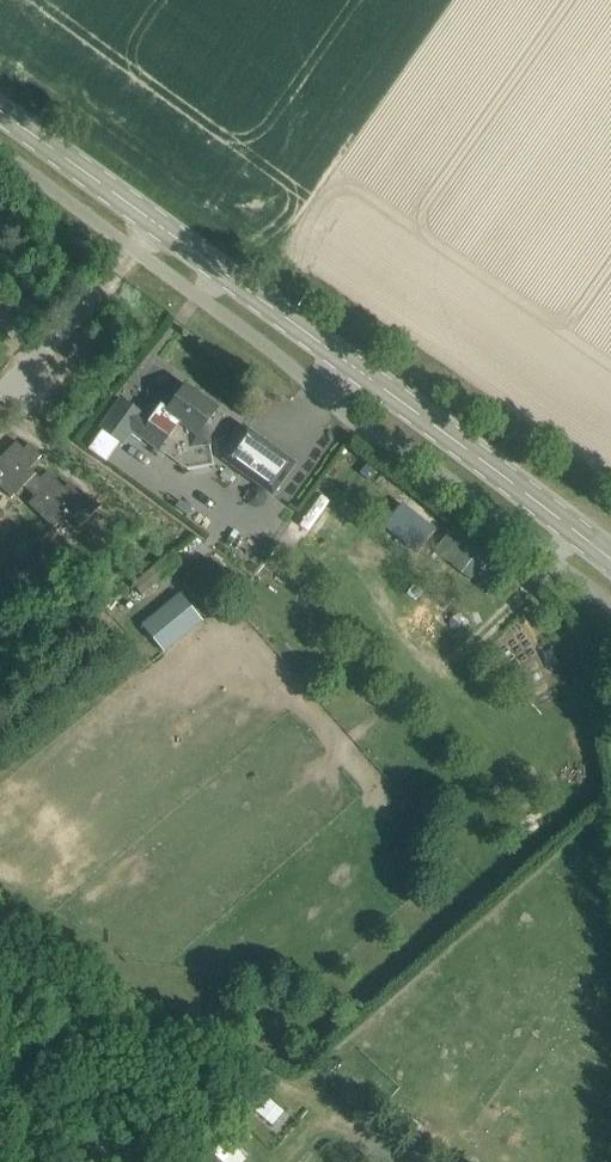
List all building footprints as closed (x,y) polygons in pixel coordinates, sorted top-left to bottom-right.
[(188,451),(212,447),(209,420),(218,408),(186,384),(166,413),(157,406),(147,420),(143,417),(144,415),(121,398),(99,428),(122,444),(133,429),(159,449),(169,436),(184,433),(188,451)] [(245,427),(223,458),(271,493),(294,462),(245,427)] [(22,486),(22,485),(34,472),(29,467),(41,455),(28,443),(23,448),(15,440),(0,456),(0,488),(10,498),(22,486)] [(40,477),(34,472),(22,485),(22,486),(34,497),(27,503),(52,528),(65,514),(78,527),(100,506),(87,493),(83,497),(68,482),(64,487),(47,470),(40,477)] [(265,493),(260,489),(253,490),(250,495),(251,502),(256,506),(263,504),(266,499),(265,493)] [(453,565),(471,579),(488,557),(470,543),(453,565)] [(158,633),(191,605),(180,590),(146,619),(158,633)]
